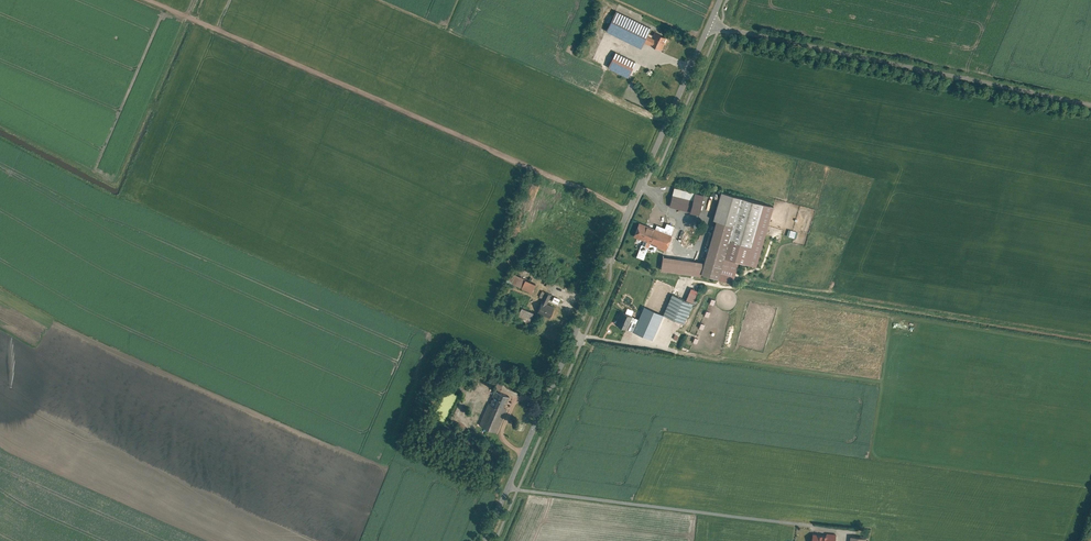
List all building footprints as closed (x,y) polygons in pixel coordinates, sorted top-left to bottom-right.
[(671,38),(618,13),(609,32),(644,48),(646,43),(664,52),(671,38)] [(614,51),(606,67),(628,77),(636,61),(614,51)] [(704,193),(676,186),(671,206),(699,213),(704,193)] [(667,254),(663,268),(706,274),(720,277),(733,241),(753,247),(765,204),(725,193),(715,220),(718,220),(706,261),(667,254)] [(649,246),(664,250),(672,226),(666,224),(664,228),(656,226),(655,229),(637,224),(632,238),(642,241),(638,256),(645,259),(649,246)] [(794,237),(795,230),(788,229),(787,235),(782,235),(782,237),(788,238),(789,237),(794,237)] [(730,265),(725,278),(734,281),(738,267),(730,265)] [(534,284),(517,276),(514,284),(530,291),(534,284)] [(553,294),(542,289),(538,297),(541,298),(540,301),(543,302),(539,311),(549,316),(554,306),(548,303),(553,294)] [(691,302),(673,294),(664,315),(682,323),(691,302)] [(524,309),(521,316),(532,321),(535,315),(524,309)] [(654,342),(663,320),(648,314),(645,321),(621,310),(615,325),(654,342)] [(690,332),(696,335),(701,323),(695,320),(690,332)] [(497,430),(506,408),(504,406),(508,397),(493,390),(491,396),(494,397),(492,401),(489,400),(480,422),(497,430)]
